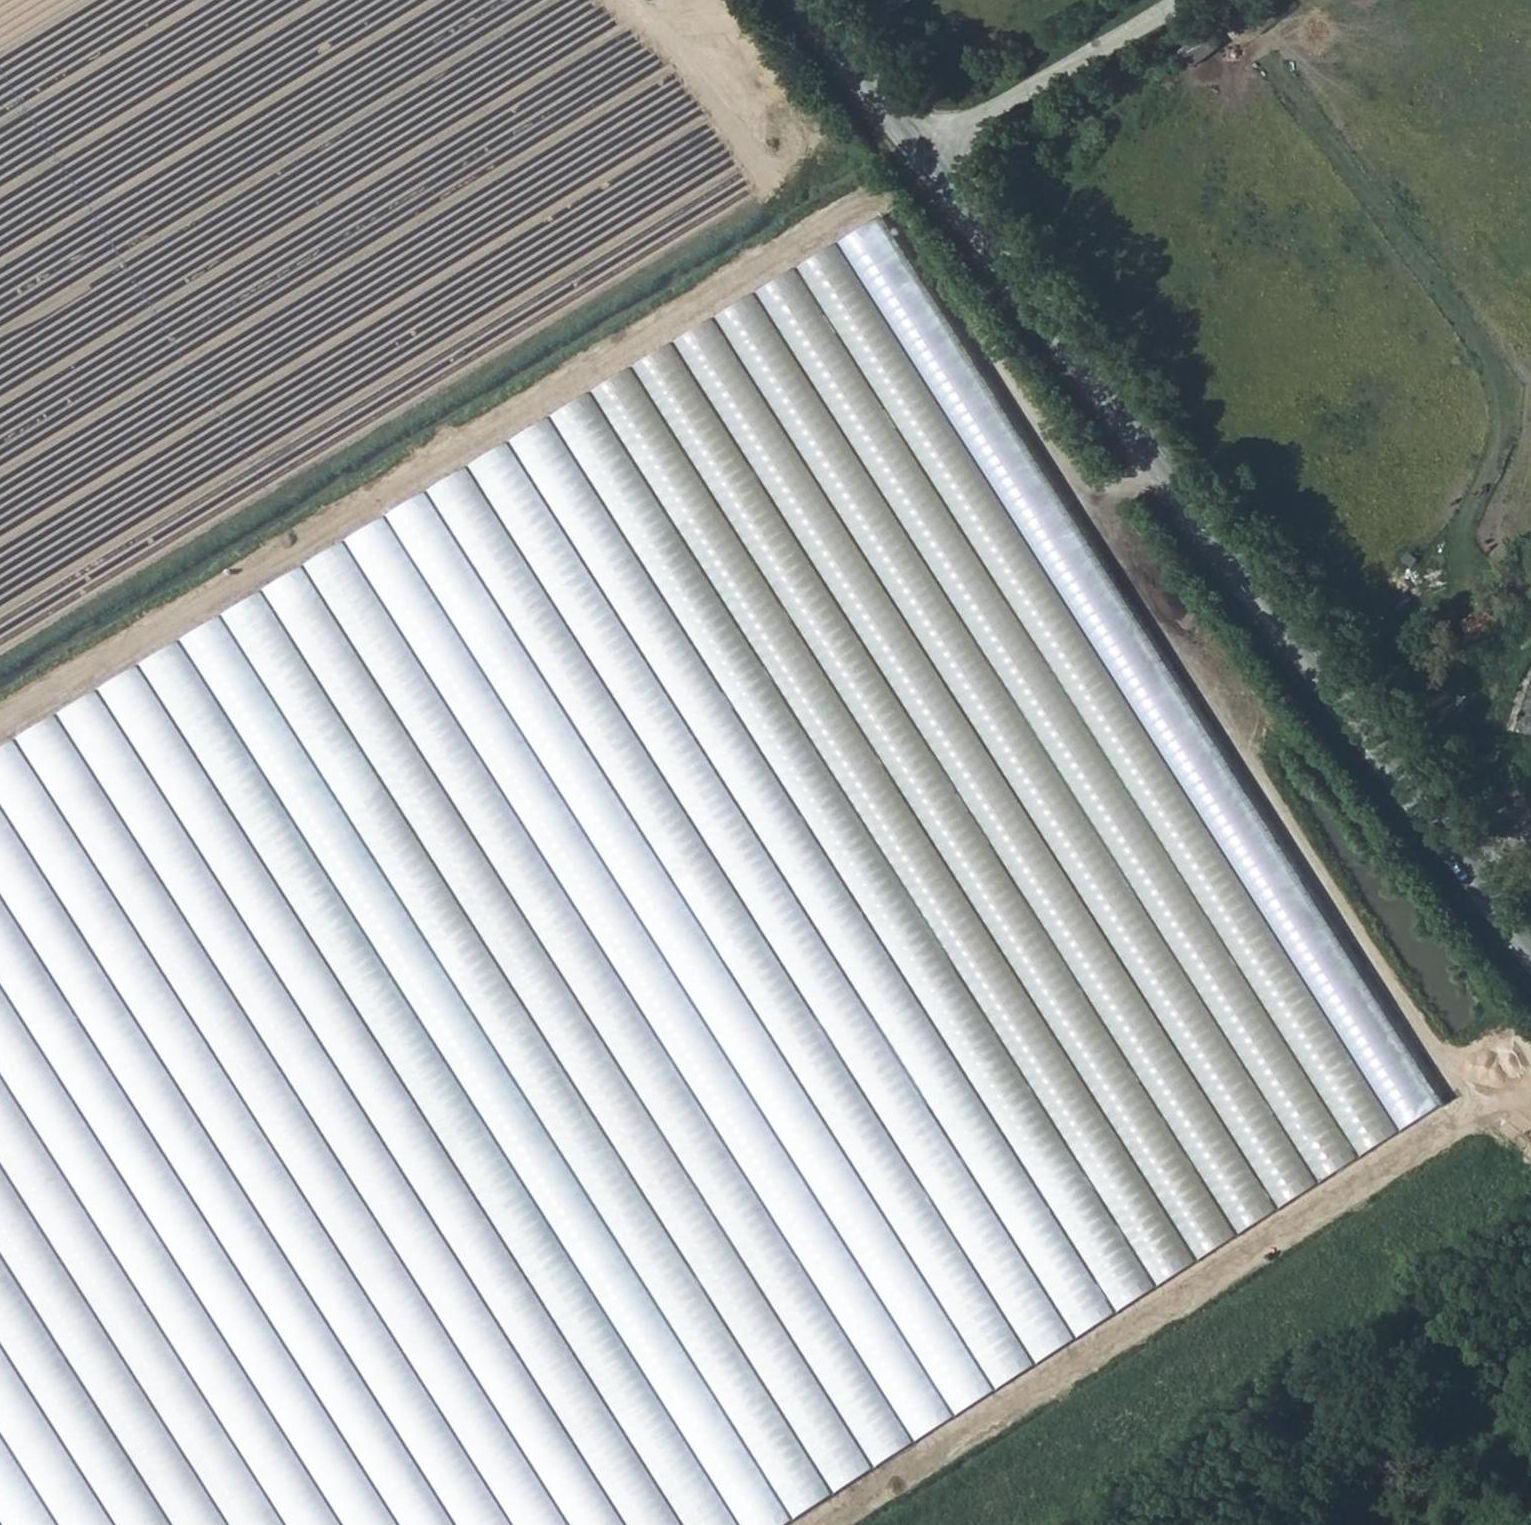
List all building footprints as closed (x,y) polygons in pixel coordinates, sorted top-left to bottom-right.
[(1443,1102),(879,214),(0,746),(0,1524),(784,1524),(1443,1102)] [(1475,640),(1499,622),(1487,607),(1463,625),(1475,640)]
